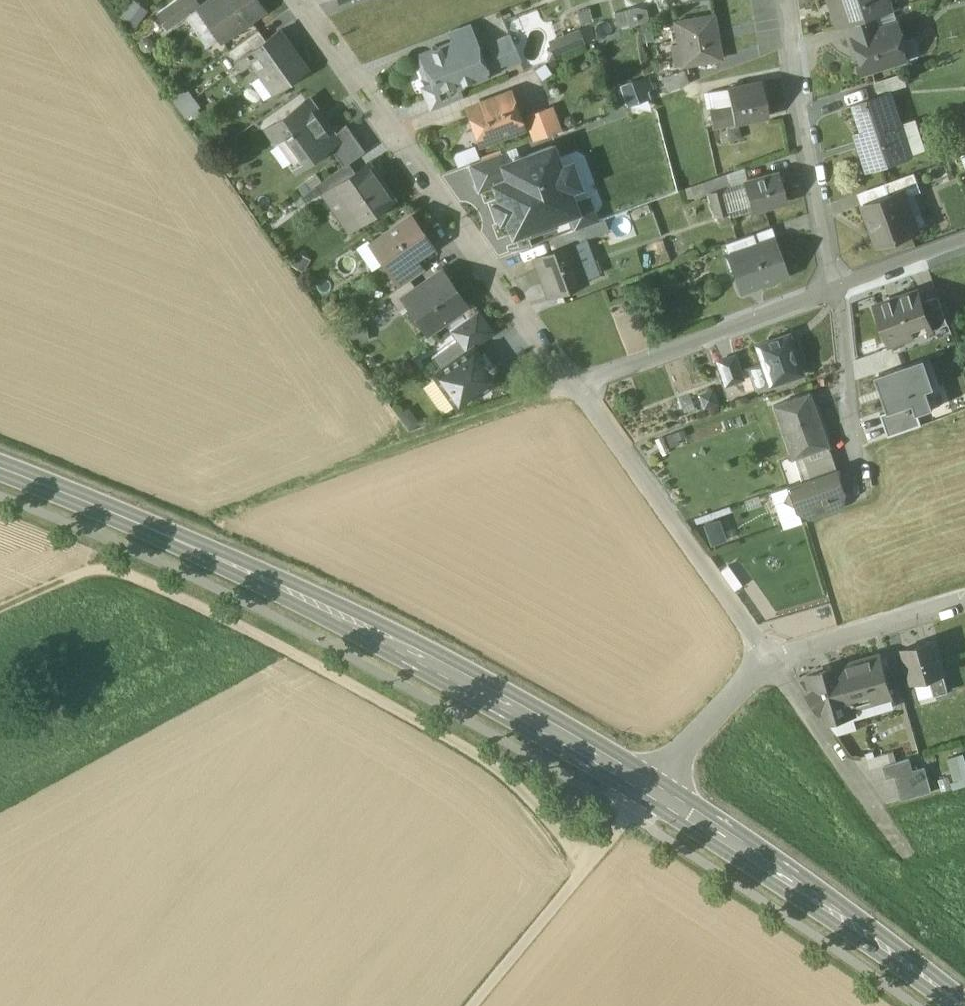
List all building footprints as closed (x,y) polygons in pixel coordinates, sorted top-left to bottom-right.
[(120,13),(133,25),(147,10),(136,0),(132,0),(120,13)] [(156,13),(169,31),(199,10),(201,8),(196,0),(175,0),(156,13)] [(199,10),(220,39),(241,24),(243,26),(265,10),(258,0),(212,0),(201,8),(199,10)] [(837,6),(833,7),(840,27),(844,26),(874,16),(891,10),(887,0),(834,0),(837,6)] [(649,19),(647,9),(636,7),(614,14),(617,28),(622,29),(622,31),(649,19)] [(708,16),(676,21),(680,44),(686,43),(689,65),(720,60),(717,40),(712,41),(708,16)] [(874,16),(844,26),(848,38),(878,29),(878,28),(874,16)] [(878,29),(848,38),(851,46),(856,48),(864,73),(898,62),(893,47),(902,44),(895,22),(878,28),(878,29)] [(556,54),(585,42),(579,27),(550,39),(556,54)] [(258,30),(229,51),(243,71),(253,64),(247,54),(266,40),(258,30)] [(306,70),(279,31),(266,40),(247,54),(253,64),(274,93),(306,70)] [(472,35),(421,54),(418,62),(423,76),(431,79),(436,92),(436,93),(458,85),(470,80),(472,81),(483,77),(484,74),(485,74),(486,76),(487,76),(487,75),(488,74),(488,73),(487,72),(486,72),(481,58),(472,35)] [(510,35),(488,45),(492,54),(481,58),(486,72),(487,72),(488,73),(520,59),(510,35)] [(685,69),(664,76),(668,90),(689,82),(685,69)] [(897,76),(876,82),(880,94),(901,87),(897,76)] [(761,81),(727,88),(731,106),(734,123),(768,116),(761,81)] [(458,85),(436,93),(436,92),(425,96),(431,109),(462,96),(458,85)] [(185,88),(170,100),(185,119),(200,107),(185,88)] [(727,88),(708,92),(712,110),(731,106),(727,88)] [(509,92),(466,108),(473,125),(478,123),(485,139),(522,125),(509,92)] [(892,99),(875,104),(874,99),(855,105),(868,146),(862,149),(868,169),(903,157),(898,142),(905,139),(892,99)] [(331,136),(306,100),(269,126),(299,168),(330,147),(331,145),(328,141),(333,138),(331,136)] [(550,105),(526,114),(535,138),(559,129),(550,105)] [(712,110),(709,111),(713,127),(734,123),(731,106),(712,110)] [(739,123),(724,127),(728,140),(743,135),(739,123)] [(346,125),(331,136),(333,138),(328,141),(331,145),(330,147),(343,166),(348,162),(364,151),(346,125)] [(475,143),(453,152),(459,165),(481,156),(475,143)] [(505,163),(502,164),(507,179),(493,184),(512,235),(529,228),(531,233),(554,225),(552,220),(568,214),(576,211),(573,202),(552,146),(505,163)] [(501,152),(469,163),(479,190),(493,184),(507,179),(502,164),(505,163),(501,152)] [(343,166),(315,185),(327,201),(338,194),(334,188),(355,173),(348,162),(343,166)] [(393,199),(368,164),(355,173),(334,188),(338,194),(359,223),(393,199)] [(914,172),(885,183),(890,196),(904,191),(906,197),(915,193),(921,191),(914,172)] [(777,173),(744,182),(751,206),(752,209),(785,200),(777,173)] [(722,189),(730,186),(726,175),(686,189),(688,198),(709,193),(722,189)] [(751,206),(744,182),(730,186),(722,189),(729,213),(751,206)] [(722,189),(709,193),(716,216),(729,213),(722,189)] [(890,196),(865,205),(879,246),(900,238),(900,235),(912,231),(907,216),(912,214),(906,197),(904,191),(890,196)] [(912,231),(928,224),(915,193),(906,197),(912,214),(907,216),(912,231)] [(589,196),(573,202),(576,211),(568,214),(573,229),(582,226),(597,220),(589,196)] [(410,216),(371,244),(390,272),(389,273),(390,275),(415,257),(431,246),(410,216)] [(573,229),(548,239),(552,249),(572,242),(572,245),(587,239),(582,226),(573,229)] [(753,233),(726,243),(730,254),(757,245),(753,233)] [(528,237),(517,241),(520,249),(531,245),(528,237)] [(730,254),(728,255),(741,291),(786,275),(779,254),(775,255),(770,242),(774,240),(773,239),(757,245),(730,254)] [(552,249),(535,256),(549,294),(586,281),(572,245),(572,242),(552,249)] [(415,257),(390,275),(399,287),(410,279),(423,269),(415,257)] [(417,289),(412,293),(416,298),(409,303),(428,330),(464,304),(442,272),(417,289)] [(399,287),(389,294),(400,309),(409,303),(416,298),(412,293),(417,289),(410,279),(399,287)] [(917,290),(877,305),(891,343),(931,328),(922,302),(917,290)] [(939,296),(922,302),(931,328),(948,322),(939,296)] [(478,310),(449,330),(456,339),(465,352),(473,347),(494,332),(478,310)] [(790,341),(779,345),(777,339),(778,339),(777,338),(756,345),(762,363),(770,385),(802,374),(791,340),(789,341),(790,341)] [(456,339),(432,357),(441,370),(465,352),(456,339)] [(480,356),(473,347),(465,352),(441,370),(434,374),(445,390),(444,390),(445,393),(447,392),(457,407),(496,380),(489,370),(491,369),(482,355),(480,356)] [(734,355),(717,361),(726,385),(743,379),(734,355)] [(874,377),(887,412),(912,403),(916,415),(932,409),(926,393),(934,390),(923,359),(874,377)] [(762,363),(747,368),(755,390),(770,385),(762,363)] [(809,393),(773,406),(792,458),(802,454),(828,445),(809,393)] [(916,415),(912,403),(887,412),(879,415),(888,438),(920,426),(916,415)] [(828,445),(802,454),(805,461),(830,452),(828,445)] [(830,452),(805,461),(810,478),(836,469),(830,452)] [(810,478),(789,486),(791,491),(786,501),(796,505),(798,511),(805,509),(837,497),(844,494),(842,487),(847,485),(844,474),(838,476),(836,469),(810,478)] [(837,497),(805,509),(809,520),(842,509),(837,497)] [(936,640),(903,650),(913,684),(931,679),(944,676),(946,675),(936,640)] [(880,656),(841,667),(844,676),(851,703),(855,701),(871,696),(872,702),(891,696),(880,656)] [(844,676),(827,680),(825,672),(809,677),(813,693),(810,695),(822,712),(827,711),(830,722),(857,713),(854,704),(856,703),(855,701),(851,703),(844,676)] [(944,676),(931,679),(935,696),(949,692),(944,676)] [(888,755),(868,761),(871,771),(884,767),(891,765),(888,755)] [(953,790),(964,786),(964,759),(964,755),(948,760),(954,782),(951,783),(953,790)] [(891,765),(884,767),(887,780),(895,778),(902,802),(932,793),(925,769),(913,772),(909,760),(891,765)]
